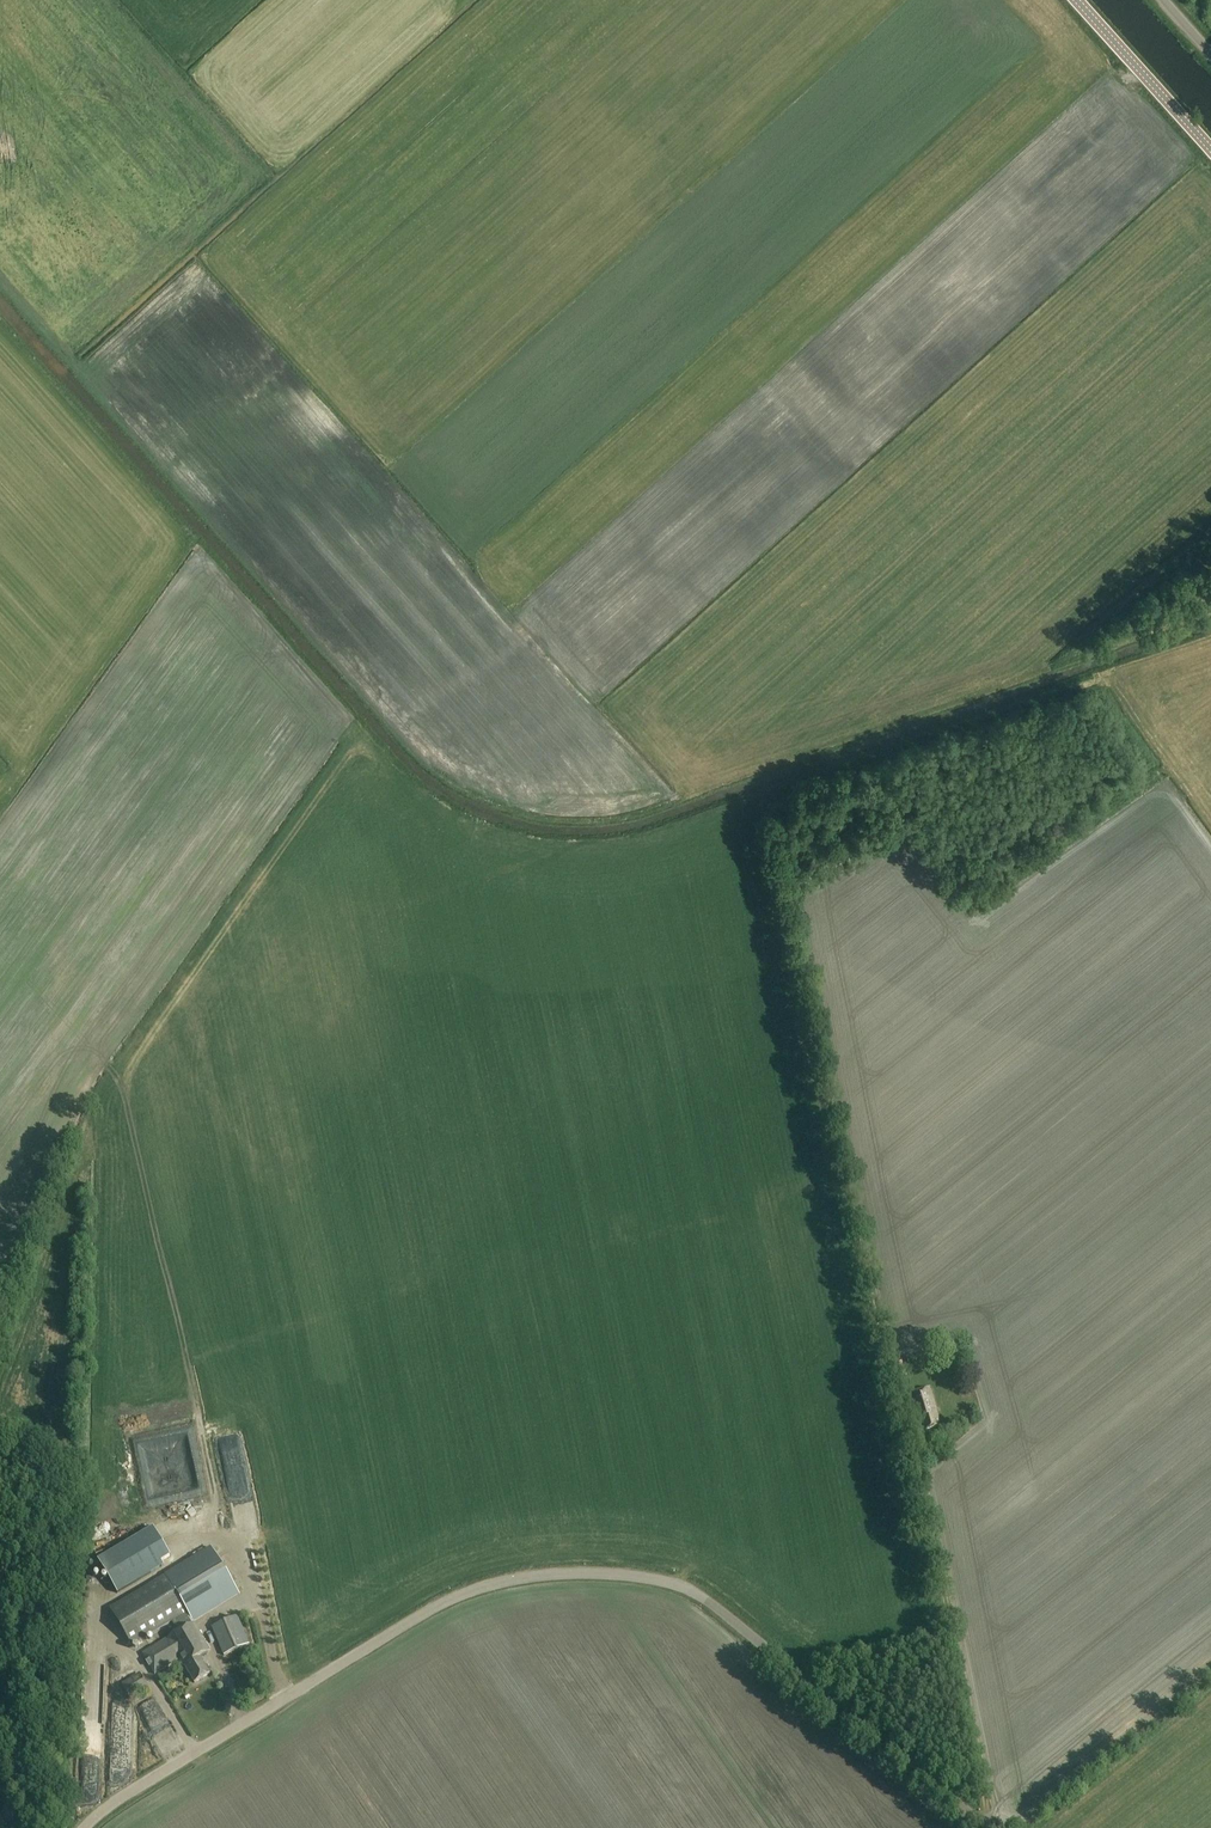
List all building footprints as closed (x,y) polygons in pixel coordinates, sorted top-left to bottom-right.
[(895,1383),(908,1381),(905,1362),(892,1364),(895,1383)] [(939,1425),(928,1388),(907,1394),(913,1414),(916,1413),(919,1425),(922,1424),(924,1429),(939,1425)] [(144,1465),(142,1454),(124,1456),(122,1447),(118,1447),(122,1478),(128,1477),(130,1489),(159,1485),(156,1464),(144,1465)] [(138,1501),(127,1504),(128,1509),(140,1506),(138,1501)] [(153,1527),(98,1560),(118,1593),(164,1565),(162,1561),(170,1556),(153,1527)] [(171,1621),(178,1633),(168,1639),(142,1655),(148,1665),(154,1675),(167,1668),(180,1660),(183,1666),(184,1666),(194,1682),(210,1673),(205,1666),(200,1658),(205,1655),(210,1652),(211,1651),(202,1638),(194,1624),(166,1576),(110,1609),(132,1645),(171,1621)] [(212,1627),(224,1655),(249,1644),(237,1616),(212,1627)] [(142,1678),(125,1689),(131,1699),(132,1699),(149,1689),(142,1678)] [(123,1724),(142,1756),(154,1750),(145,1735),(130,1711),(120,1717),(124,1723),(123,1724)]
